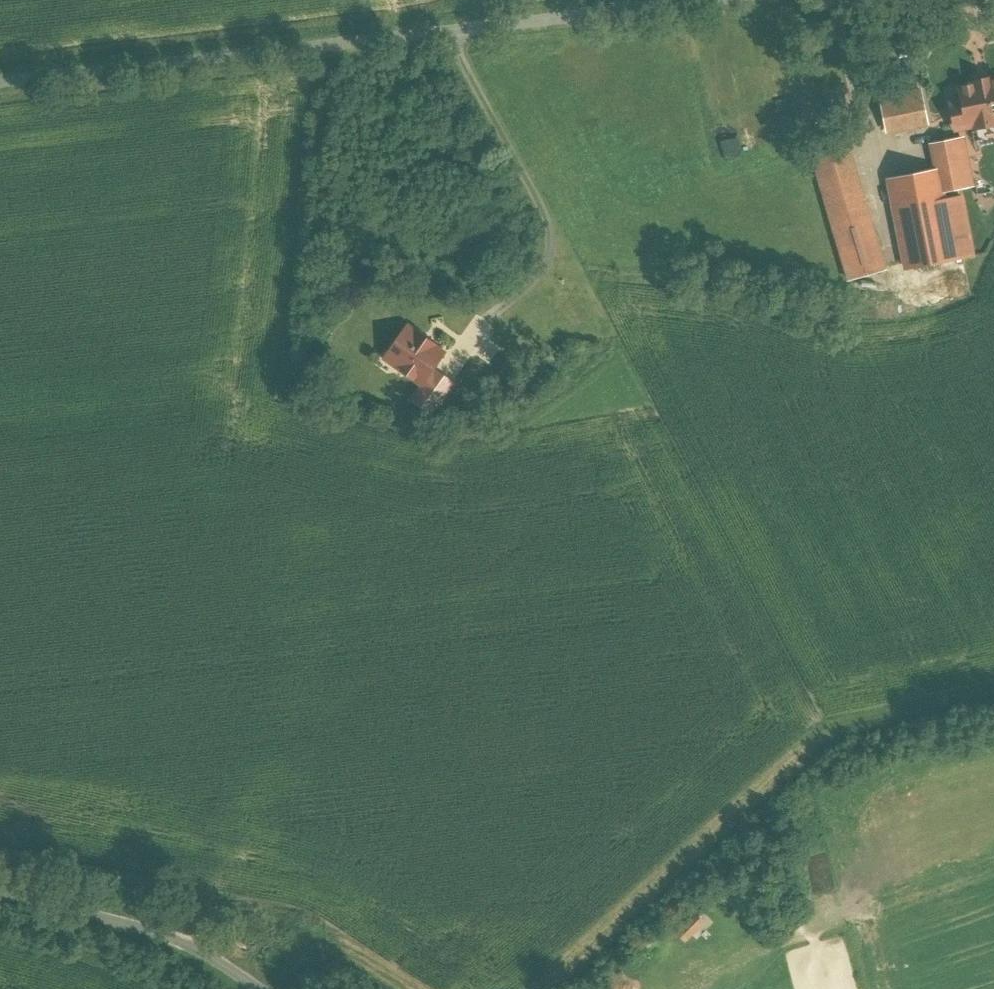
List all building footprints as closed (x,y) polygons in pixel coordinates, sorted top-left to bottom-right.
[(960,91),(949,94),(953,122),(993,116),(993,76),(959,82),(960,91)] [(922,91),(883,99),(891,134),(929,126),(922,91)] [(852,133),(813,144),(853,280),(891,269),(852,133)] [(940,171),(943,191),(993,183),(987,138),(947,144),(952,169),(940,171)] [(943,191),(940,171),(890,180),(908,269),(974,257),(961,196),(946,200),(943,191)] [(456,362),(408,328),(379,370),(427,404),(456,362)]
